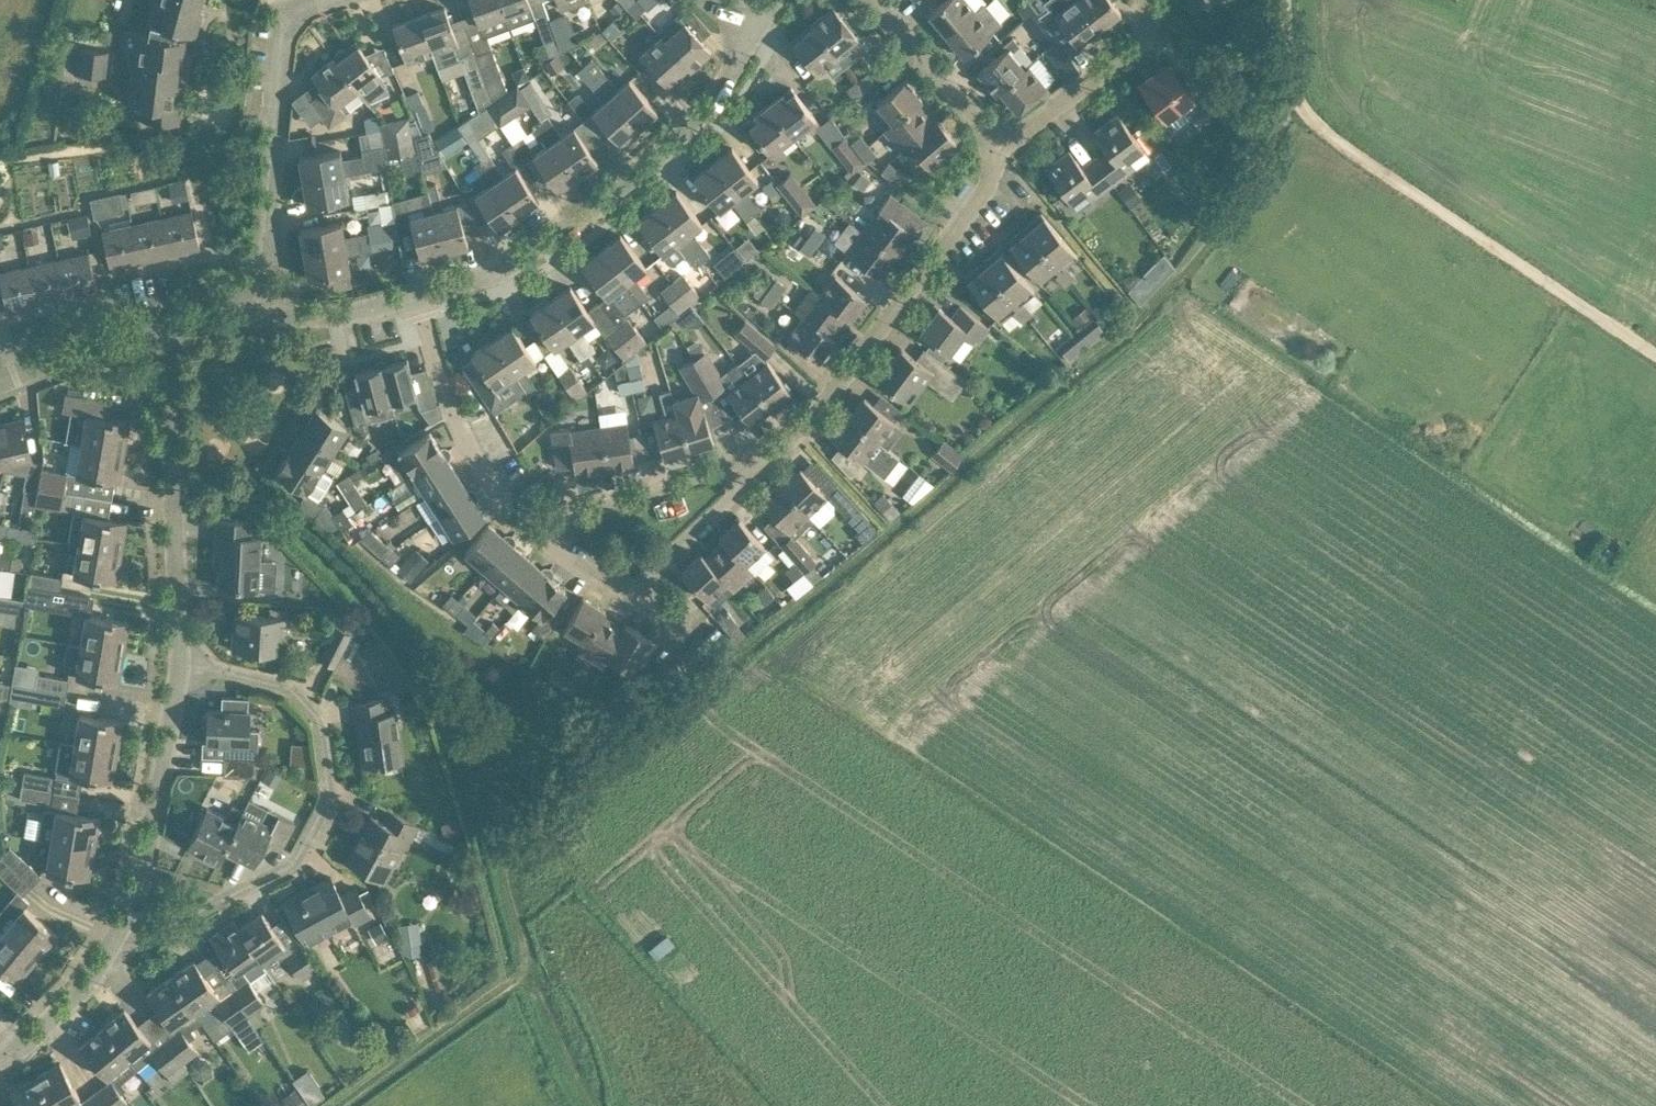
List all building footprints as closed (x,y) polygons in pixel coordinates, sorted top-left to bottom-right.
[(154,0),(145,30),(135,27),(125,102),(142,104),(141,118),(180,123),(182,109),(180,109),(183,84),(170,82),(170,77),(175,77),(176,66),(172,65),(172,60),(181,61),(185,36),(180,35),(182,30),(194,34),(201,9),(192,7),(194,2),(198,3),(199,0),(152,0),(154,0)] [(509,26),(499,0),(470,0),(478,20),(483,36),(486,35),(509,26)] [(509,26),(534,17),(539,29),(552,24),(550,19),(548,15),(542,0),(540,0),(530,4),(529,0),(499,0),(509,26)] [(557,0),(560,9),(572,5),(586,0),(557,0)] [(609,8),(615,15),(625,7),(618,0),(617,0),(609,8)] [(626,7),(635,17),(645,8),(638,0),(634,0),(626,7)] [(975,10),(967,0),(945,0),(929,13),(946,34),(975,10)] [(1035,11),(1027,0),(1026,0),(1017,7),(1025,18),(1029,16),(1035,11)] [(1077,0),(1047,0),(1044,2),(1048,8),(1038,15),(1043,21),(1057,39),(1063,47),(1073,40),(1077,44),(1088,36),(1089,39),(1092,39),(1098,35),(1099,32),(1097,29),(1099,28),(1077,0)] [(1099,28),(1121,11),(1112,0),(1077,0),(1099,28)] [(992,31),(1002,23),(984,2),(975,10),(946,34),(964,55),(993,31),(992,31)] [(464,58),(458,42),(453,29),(445,6),(419,15),(432,51),(438,68),(461,59),(464,58)] [(812,22),(839,57),(840,56),(837,52),(857,36),(834,6),(812,22)] [(1043,21),(1038,15),(1035,11),(1029,16),(1025,18),(1047,47),(1044,49),(1044,50),(1057,39),(1043,21)] [(565,13),(550,19),(552,24),(556,37),(562,52),(574,47),(577,46),(565,13)] [(685,21),(685,22),(677,13),(657,31),(662,36),(661,36),(690,69),(711,50),(685,21)] [(406,61),(432,51),(419,15),(393,25),(406,61)] [(478,20),(465,24),(476,53),(493,102),(518,86),(516,84),(507,91),(491,48),(486,35),(483,36),(478,20)] [(620,32),(620,31),(612,22),(602,29),(608,37),(611,40),(620,32)] [(817,73),(839,57),(812,22),(811,23),(814,27),(794,43),(817,73)] [(465,24),(453,29),(458,42),(464,58),(461,59),(479,110),(488,105),(493,102),(476,53),(465,24)] [(592,51),(608,37),(602,29),(583,41),(592,51)] [(995,92),(1028,64),(1033,60),(1033,59),(1013,35),(1002,44),(1006,48),(978,72),(995,92)] [(690,69),(661,36),(641,55),(666,83),(687,65),(690,69)] [(556,37),(544,42),(549,56),(562,52),(556,37)] [(1079,69),(1063,47),(1057,39),(1044,50),(1067,79),(1079,69)] [(390,91),(382,76),(355,41),(346,48),(341,48),(336,52),(335,57),(333,58),(357,89),(367,103),(370,101),(390,91)] [(104,75),(107,50),(74,46),(71,71),(104,75)] [(558,54),(544,62),(551,74),(565,66),(558,54)] [(339,102),(357,89),(333,58),(312,75),(323,89),(309,99),(329,125),(346,112),(339,102)] [(584,65),(639,126),(657,110),(630,79),(618,89),(591,59),(584,65)] [(1168,62),(1139,83),(1153,101),(1161,112),(1153,118),(1165,134),(1190,116),(1195,123),(1221,104),(1197,72),(1183,83),(1168,62)] [(1028,64),(995,92),(996,94),(1000,90),(1017,110),(1046,86),(1028,64)] [(638,127),(639,126),(584,65),(578,71),(604,101),(593,111),(621,142),(629,135),(630,137),(634,138),(640,133),(639,129),(638,127)] [(857,81),(864,89),(874,82),(867,73),(857,81)] [(889,119),(918,94),(905,79),(876,103),(889,119)] [(529,80),(519,87),(530,104),(541,97),(529,80)] [(853,98),(864,89),(857,81),(846,89),(853,98)] [(488,105),(501,124),(530,104),(519,87),(518,86),(493,102),(488,105)] [(770,104),(792,134),(805,124),(810,132),(820,124),(791,87),(770,104)] [(406,96),(422,133),(429,131),(434,130),(423,104),(418,91),(406,96)] [(892,141),(926,112),(918,102),(922,99),(918,94),(889,119),(892,122),(882,129),(892,141)] [(540,117),(550,110),(543,100),(533,107),(540,117)] [(779,144),(792,134),(770,104),(746,122),(776,160),(785,152),(779,144)] [(500,125),(501,124),(488,105),(479,110),(458,125),(467,139),(481,160),(519,215),(539,201),(516,167),(503,175),(477,138),(499,124),(500,125)] [(914,148),(943,124),(938,118),(934,121),(926,112),(892,141),(901,151),(910,144),(914,148)] [(1117,113),(1093,131),(1106,149),(1094,158),(1113,182),(1149,156),(1117,113)] [(540,120),(578,174),(598,161),(574,126),(562,134),(548,114),(540,120)] [(378,116),(366,119),(368,132),(381,130),(378,116)] [(558,188),(578,174),(540,120),(532,125),(547,145),(534,154),(558,188)] [(943,124),(914,148),(927,164),(956,139),(943,124)] [(458,125),(436,139),(445,153),(467,139),(458,125)] [(439,150),(429,131),(422,133),(414,136),(420,156),(439,150)] [(383,138),(387,157),(416,152),(412,133),(383,138)] [(858,153),(850,142),(845,135),(831,145),(850,171),(864,160),(858,153)] [(860,135),(850,142),(858,153),(868,145),(860,135)] [(345,173),(386,166),(383,145),(362,149),(363,155),(343,159),(341,149),(299,157),(303,180),(345,173)] [(868,145),(858,153),(864,160),(865,162),(866,163),(876,156),(868,145)] [(713,161),(754,214),(760,209),(745,189),(758,179),(732,146),(713,161)] [(1113,182),(1094,158),(1082,167),(1069,149),(1045,167),(1071,202),(1086,191),(1091,199),(1113,182)] [(499,228),(519,215),(481,160),(475,164),(489,185),(475,194),(499,228)] [(754,214),(713,161),(694,177),(719,209),(731,200),(756,233),(764,227),(754,214)] [(887,163),(880,172),(901,188),(908,179),(887,163)] [(801,215),(812,207),(816,203),(791,170),(776,182),(784,193),(801,215)] [(861,172),(853,182),(863,189),(871,179),(861,172)] [(349,198),(347,183),(345,173),(303,180),(307,205),(349,198)] [(185,177),(170,181),(172,191),(187,188),(185,177)] [(776,182),(775,183),(771,178),(761,186),(773,201),(784,193),(776,182)] [(428,186),(445,251),(468,244),(457,203),(442,207),(436,183),(428,186)] [(421,257),(445,251),(428,186),(420,188),(422,196),(406,200),(405,198),(392,201),(397,233),(413,228),(421,257)] [(391,189),(364,193),(366,205),(393,201),(391,189)] [(710,256),(691,231),(702,223),(676,190),(657,205),(701,262),(710,256)] [(868,222),(903,249),(914,234),(916,236),(927,222),(890,193),(868,222)] [(701,263),(701,262),(657,205),(638,220),(673,264),(684,256),(690,264),(697,258),(701,263)] [(162,217),(170,254),(200,247),(192,210),(162,217)] [(1077,255),(1055,229),(1041,212),(1028,224),(1040,238),(1033,244),(1021,230),(1007,241),(1043,284),(1055,274),(1064,286),(1076,276),(1066,264),(1077,255)] [(140,260),(170,254),(162,217),(132,224),(140,260)] [(304,252),(398,236),(395,219),(368,224),(369,232),(345,237),(342,221),(300,228),(304,252)] [(880,278),(903,249),(868,222),(846,252),(880,278)] [(110,267),(140,260),(132,224),(102,230),(110,267)] [(808,237),(817,244),(824,234),(815,227),(808,237)] [(22,231),(25,243),(40,239),(37,228),(22,231)] [(601,249),(641,301),(649,296),(633,276),(646,266),(621,233),(601,249)] [(347,254),(372,250),(399,245),(398,236),(304,252),(309,276),(350,269),(347,254)] [(807,239),(800,248),(809,254),(817,244),(808,237),(807,239)] [(964,277),(979,294),(1000,320),(1012,310),(1022,321),(1033,312),(1023,300),(1034,291),(1013,265),(999,248),(985,259),(997,274),(990,280),(978,265),(964,277)] [(634,307),(641,301),(601,249),(582,263),(607,295),(598,302),(636,352),(637,351),(647,343),(609,295),(618,288),(634,307)] [(97,289),(93,271),(89,252),(59,259),(67,296),(97,289)] [(37,302),(67,296),(59,259),(29,265),(37,302)] [(37,302),(29,265),(0,272),(0,278),(7,309),(37,302)] [(1146,271),(1129,289),(1140,303),(1158,285),(1146,271)] [(681,273),(671,282),(689,306),(700,298),(681,273)] [(811,289),(850,318),(866,297),(835,274),(820,295),(811,288),(811,289)] [(771,275),(765,283),(779,294),(786,286),(776,278),(771,275)] [(671,282),(660,290),(679,314),(689,306),(671,282)] [(763,282),(754,294),(760,299),(770,307),(779,294),(765,283),(763,282)] [(598,302),(587,310),(571,285),(550,299),(588,354),(595,349),(581,329),(594,320),(605,335),(625,360),(626,359),(636,352),(598,302)] [(850,318),(811,289),(795,309),(831,335),(845,315),(850,318)] [(580,359),(588,354),(550,299),(530,313),(554,347),(566,339),(580,359)] [(943,362),(949,353),(963,335),(975,344),(989,326),(960,305),(952,316),(935,304),(928,313),(932,316),(920,331),(930,339),(924,348),(943,362)] [(1091,315),(1085,306),(1072,316),(1079,324),(1091,315)] [(835,338),(831,335),(795,309),(795,310),(803,316),(788,336),(819,359),(835,338)] [(774,346),(755,328),(745,320),(735,331),(764,357),(774,346)] [(1080,337),(1087,346),(1105,331),(1097,322),(1080,337)] [(512,325),(492,339),(530,394),(537,389),(523,368),(536,360),(512,325)] [(1070,360),(1087,346),(1080,337),(1062,351),(1070,360)] [(523,399),(528,406),(534,401),(530,394),(492,339),(472,353),(483,369),(472,377),(488,402),(512,385),(522,399),(523,399)] [(587,390),(569,365),(556,346),(545,354),(575,398),(587,390)] [(924,348),(916,358),(902,347),(878,379),(909,403),(927,380),(953,400),(967,381),(943,362),(924,348)] [(636,352),(626,359),(631,378),(634,391),(646,388),(637,351),(636,352)] [(705,352),(693,359),(715,394),(728,386),(707,351),(705,352)] [(1038,375),(1045,365),(1035,357),(1028,367),(1038,375)] [(428,371),(412,376),(408,358),(381,365),(395,414),(392,401),(416,394),(420,409),(437,404),(428,371)] [(726,413),(715,394),(693,359),(681,366),(697,392),(674,399),(689,449),(714,441),(708,423),(726,413)] [(767,360),(747,376),(770,407),(791,390),(767,360)] [(750,422),(770,407),(735,362),(726,369),(738,383),(727,392),(750,422)] [(364,422),(395,414),(381,365),(355,373),(361,391),(347,395),(353,416),(357,433),(366,431),(364,422)] [(631,378),(617,382),(620,395),(634,391),(631,378)] [(689,449),(674,399),(673,399),(670,388),(657,392),(664,418),(654,421),(664,456),(689,449)] [(81,444),(125,451),(130,420),(94,414),(97,399),(65,393),(62,409),(86,414),(81,444)] [(849,416),(878,440),(894,420),(864,396),(849,416)] [(437,404),(420,409),(431,424),(444,416),(440,403),(437,404)] [(303,429),(334,449),(348,427),(317,407),(303,429)] [(849,416),(832,437),(862,460),(866,455),(888,472),(899,458),(877,441),(878,440),(849,416)] [(0,425),(0,456),(1,461),(3,470),(27,474),(19,525),(30,527),(35,499),(42,462),(30,460),(29,455),(30,455),(22,420),(0,425)] [(590,429),(597,471),(635,465),(628,423),(590,429)] [(597,471),(590,429),(570,432),(570,427),(552,430),(558,467),(574,464),(576,474),(597,471)] [(321,469),(334,449),(303,429),(289,450),(331,477),(331,476),(321,469)] [(413,473),(444,453),(430,431),(399,451),(413,473)] [(951,468),(962,455),(943,440),(933,453),(951,468)] [(119,481),(125,451),(81,444),(76,473),(119,481)] [(378,447),(367,454),(372,461),(383,454),(378,447)] [(317,498),(331,477),(289,450),(275,471),(317,498)] [(427,494),(458,474),(444,453),(413,473),(427,494)] [(367,503),(354,481),(364,475),(359,467),(338,481),(356,509),(356,510),(367,503)] [(807,513),(808,513),(827,495),(801,467),(781,485),(807,513)] [(64,490),(67,472),(41,468),(38,485),(64,490)] [(440,515),(471,495),(458,474),(427,494),(440,515)] [(919,475),(902,496),(911,503),(932,485),(919,475)] [(61,507),(64,490),(38,485),(35,502),(61,507)] [(789,530),(807,513),(781,485),(779,487),(774,486),(769,490),(770,495),(763,502),(789,530)] [(900,510),(891,501),(883,492),(874,501),(891,519),(900,510)] [(454,536),(485,516),(471,495),(440,515),(454,536)] [(344,508),(333,515),(342,529),(350,541),(352,545),(353,544),(359,540),(361,538),(360,537),(371,530),(371,529),(377,525),(372,517),(364,522),(360,515),(371,508),(370,507),(367,503),(356,510),(356,509),(348,514),(344,508)] [(878,529),(869,519),(861,510),(852,519),(859,527),(854,532),(864,543),(878,529)] [(128,521),(84,513),(74,511),(68,541),(78,543),(79,543),(122,550),(128,521)] [(260,520),(259,535),(249,534),(250,519),(217,518),(215,554),(219,554),(218,586),(240,587),(258,588),(276,589),(277,559),(259,558),(260,536),(272,537),(273,520),(260,520)] [(772,554),(765,547),(739,518),(720,536),(753,572),(772,554)] [(35,543),(37,528),(30,527),(19,525),(0,523),(0,536),(35,543)] [(484,568),(509,540),(489,523),(465,551),(484,568)] [(394,549),(387,543),(371,530),(360,537),(361,538),(385,559),(394,549)] [(796,563),(812,583),(822,574),(813,564),(816,561),(793,534),(781,545),(797,561),(796,563)] [(734,589),(753,572),(720,536),(719,536),(723,540),(705,557),(727,581),(734,589)] [(495,594),(527,556),(509,540),(484,568),(503,584),(495,594)] [(117,581),(122,550),(79,543),(78,543),(73,573),(117,581)] [(416,548),(399,569),(411,580),(429,560),(416,548)] [(394,549),(385,559),(391,565),(400,555),(394,549)] [(11,569),(13,555),(0,553),(0,568),(11,569)] [(701,553),(682,571),(708,599),(726,582),(727,581),(705,557),(701,553)] [(522,600),(546,573),(527,556),(495,594),(514,610),(522,600)] [(795,597),(812,583),(796,563),(785,571),(792,580),(786,585),(795,597)] [(29,585),(60,590),(62,576),(31,571),(29,585)] [(546,573),(522,600),(542,617),(566,589),(546,573)] [(58,603),(60,590),(29,585),(27,598),(58,603)] [(756,594),(763,603),(774,595),(766,586),(756,594)] [(449,609),(458,599),(451,593),(443,603),(449,609)] [(24,613),(26,600),(0,596),(0,609),(24,613)] [(582,639),(601,607),(583,596),(564,628),(582,639)] [(458,599),(449,609),(456,614),(464,604),(458,599)] [(319,605),(318,618),(335,619),(336,606),(319,605)] [(593,660),(616,622),(603,614),(606,610),(601,607),(582,639),(585,640),(578,651),(593,660)] [(21,626),(24,613),(0,609),(0,623),(21,626)] [(717,618),(724,628),(735,619),(727,609),(717,618)] [(81,644),(124,651),(130,621),(86,613),(81,644)] [(286,635),(287,616),(235,613),(233,649),(276,651),(277,635),(286,635)] [(475,636),(485,644),(491,636),(499,626),(492,620),(483,631),(480,629),(475,636)] [(532,627),(544,637),(550,630),(538,620),(532,627)] [(616,661),(636,629),(627,623),(624,627),(616,622),(593,660),(603,666),(608,656),(616,661)] [(336,625),(320,658),(335,666),(342,654),(351,636),(352,633),(336,625)] [(647,643),(651,637),(636,629),(616,661),(631,670),(637,660),(641,662),(651,646),(647,643)] [(17,655),(19,638),(9,636),(6,653),(17,655)] [(351,636),(342,654),(351,659),(360,640),(352,636),(351,636)] [(124,651),(81,644),(69,641),(65,659),(68,662),(78,663),(76,674),(119,681),(124,651)] [(556,683),(562,672),(554,667),(548,678),(556,683)] [(571,692),(577,681),(562,672),(556,683),(571,692)] [(35,687),(66,692),(69,678),(38,673),(35,687)] [(10,698),(13,683),(0,681),(0,696),(10,698)] [(64,705),(66,692),(35,687),(33,700),(64,705)] [(588,708),(596,696),(589,692),(582,704),(588,708)] [(10,698),(0,696),(0,710),(8,711),(10,698)] [(257,757),(258,758),(259,729),(249,728),(250,710),(248,710),(249,697),(222,696),(221,709),(208,708),(208,713),(206,713),(203,716),(203,724),(205,728),(207,728),(207,741),(225,742),(224,756),(257,757)] [(602,717),(610,704),(596,696),(588,708),(602,717)] [(355,702),(364,764),(402,759),(395,710),(388,711),(386,698),(355,702)] [(408,701),(412,713),(421,710),(418,698),(408,701)] [(60,741),(118,750),(123,720),(80,713),(75,743),(60,741)] [(113,781),(118,750),(60,741),(55,771),(113,781)] [(257,776),(258,758),(257,757),(224,756),(223,775),(257,776)] [(22,784),(54,790),(56,776),(24,771),(22,784)] [(52,803),(54,790),(22,784),(20,798),(52,803)] [(207,807),(187,846),(202,853),(200,857),(213,863),(215,860),(218,861),(224,849),(244,810),(232,804),(226,816),(207,807)] [(100,817),(56,809),(43,807),(38,838),(51,840),(51,841),(94,848),(100,817)] [(244,810),(224,849),(254,864),(266,841),(280,849),(294,821),(268,807),(262,819),(244,810)] [(346,861),(366,871),(383,880),(403,842),(408,844),(419,824),(411,820),(392,809),(385,821),(372,814),(346,861)] [(89,877),(94,848),(51,841),(46,870),(89,877)] [(31,885),(41,874),(11,845),(0,856),(31,885)] [(31,885),(0,856),(0,873),(22,895),(31,885)] [(284,901),(295,921),(307,943),(352,918),(355,923),(371,915),(356,886),(341,895),(331,876),(284,901)] [(4,929),(38,958),(58,934),(24,905),(4,929)] [(267,969),(263,964),(287,947),(262,911),(239,927),(234,920),(266,969),(267,969)] [(234,920),(210,936),(234,970),(227,975),(236,987),(233,990),(232,990),(256,1026),(258,1029),(261,1027),(269,1021),(259,1007),(265,1003),(250,981),(266,969),(234,920)] [(389,935),(381,920),(368,927),(376,942),(389,935)] [(398,924),(401,943),(421,940),(418,921),(398,924)] [(38,958),(4,929),(0,934),(0,965),(18,981),(38,958)] [(649,949),(657,958),(675,943),(667,934),(649,949)] [(301,944),(285,955),(302,979),(318,968),(301,944)] [(194,959),(171,976),(202,1021),(212,1013),(217,1020),(225,1014),(232,1026),(240,1037),(256,1026),(232,990),(221,998),(218,993),(205,975),(194,959)] [(171,976),(148,992),(171,1026),(177,1022),(181,1028),(165,1040),(183,1063),(199,1052),(190,1039),(196,1035),(191,1029),(202,1021),(171,976)] [(102,1027),(129,1058),(151,1040),(124,1008),(102,1027)] [(107,1077),(129,1058),(102,1027),(80,1044),(107,1077)] [(188,1071),(183,1063),(165,1040),(150,1051),(173,1082),(188,1071)] [(53,1105),(64,1105),(81,1096),(60,1062),(35,1076),(53,1105)] [(326,1096),(312,1075),(296,1085),(310,1105),(311,1105),(326,1096)] [(35,1076),(10,1091),(19,1105),(53,1105),(35,1076)] [(104,1105),(124,1105),(128,1103),(111,1080),(95,1092),(104,1105)] [(95,1092),(77,1104),(78,1105),(104,1105),(95,1092)]
